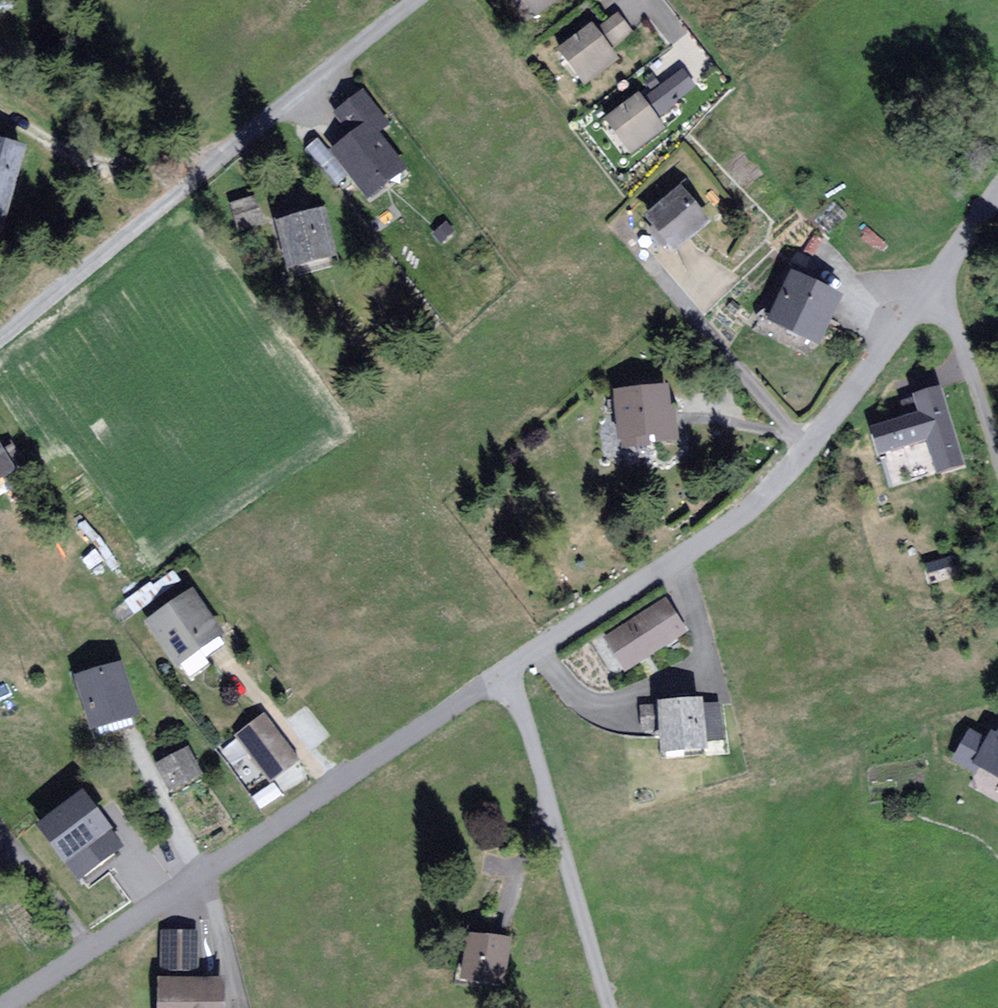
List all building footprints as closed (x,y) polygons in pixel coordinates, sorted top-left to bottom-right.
[(536,15),(556,0),(525,0),(536,15)] [(630,33),(618,18),(597,34),(593,28),(562,51),(585,82),(615,60),(607,50),(630,33)] [(694,88),(683,75),(645,105),(639,97),(608,121),(633,152),(663,128),(656,118),(694,88)] [(386,125),(364,95),(338,115),(355,137),(336,152),(369,195),(402,169),(375,134),(386,125)] [(0,142),(0,236),(23,148),(0,142)] [(646,221),(676,254),(713,223),(683,189),(646,221)] [(259,222),(254,201),(234,205),(239,227),(259,222)] [(324,215),(280,226),(291,271),(336,260),(324,215)] [(845,295),(793,271),(770,320),(822,344),(845,295)] [(668,388),(614,394),(620,450),(674,444),(668,388)] [(960,466),(939,393),(906,402),(911,420),(875,430),(882,454),(929,441),(938,472),(960,466)] [(14,473),(0,447),(0,481),(14,473)] [(224,635),(195,592),(151,622),(180,665),(224,635)] [(660,603),(601,640),(621,672),(681,634),(660,603)] [(124,663),(79,675),(92,726),(138,714),(124,663)] [(705,705),(662,708),(665,758),(709,755),(705,705)] [(295,760),(263,716),(236,736),(268,780),(295,760)] [(957,758),(977,770),(979,766),(997,777),(997,737),(992,734),(988,742),(971,732),(957,758)] [(189,750),(158,765),(170,789),(201,774),(189,750)] [(121,850),(83,798),(44,826),(82,879),(121,850)] [(197,932),(160,931),(159,973),(197,974),(197,932)] [(509,943),(471,938),(465,981),(503,986),(509,943)] [(159,980),(159,1007),(230,1007),(230,980),(159,980)]
